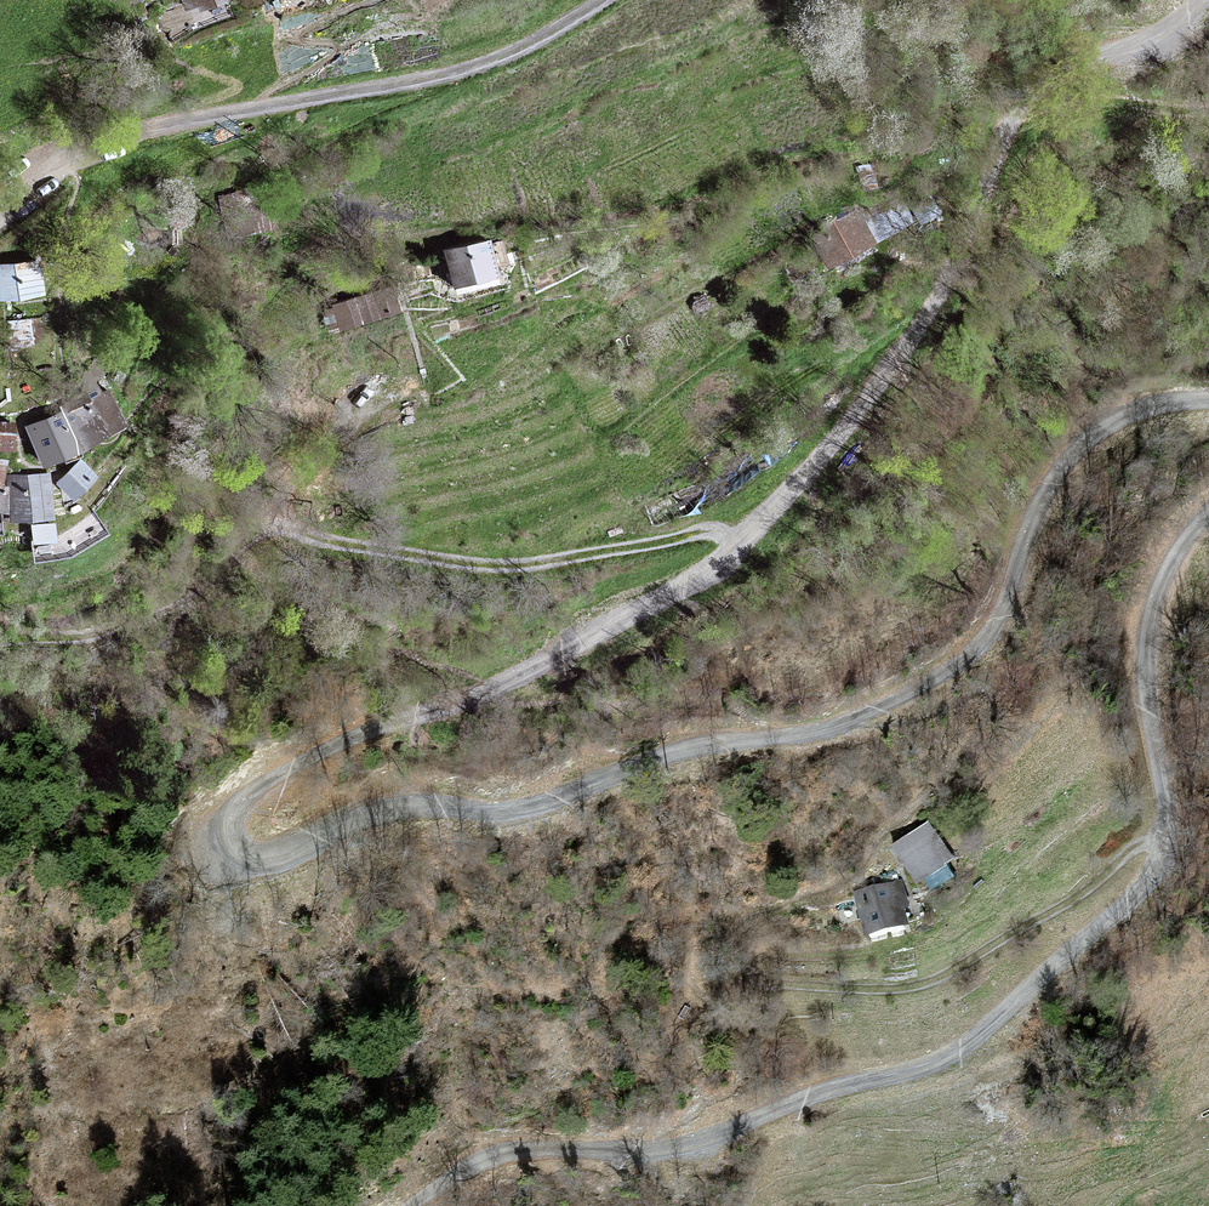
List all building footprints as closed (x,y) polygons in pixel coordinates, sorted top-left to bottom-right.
[(187,10),(229,1),(229,0),(185,0),(187,10)] [(811,236),(828,268),(875,243),(858,210),(811,236)] [(497,235),(448,245),(455,280),(504,270),(497,235)] [(0,294),(51,290),(49,262),(0,266),(0,292),(0,294)] [(393,289),(330,310),(336,330),(400,309),(393,289)] [(105,392),(65,415),(80,451),(123,426),(105,392)] [(80,451),(65,415),(30,430),(44,465),(80,451)] [(0,425),(0,449),(15,449),(15,425),(0,425)] [(0,461),(0,509),(15,512),(13,489),(2,486),(8,463),(0,461)] [(81,462),(59,484),(74,500),(96,477),(81,462)] [(15,512),(15,521),(52,519),(49,474),(12,476),(13,489),(15,512)] [(936,822),(899,848),(924,885),(961,860),(936,822)] [(905,880),(860,891),(872,940),(917,929),(905,880)]
